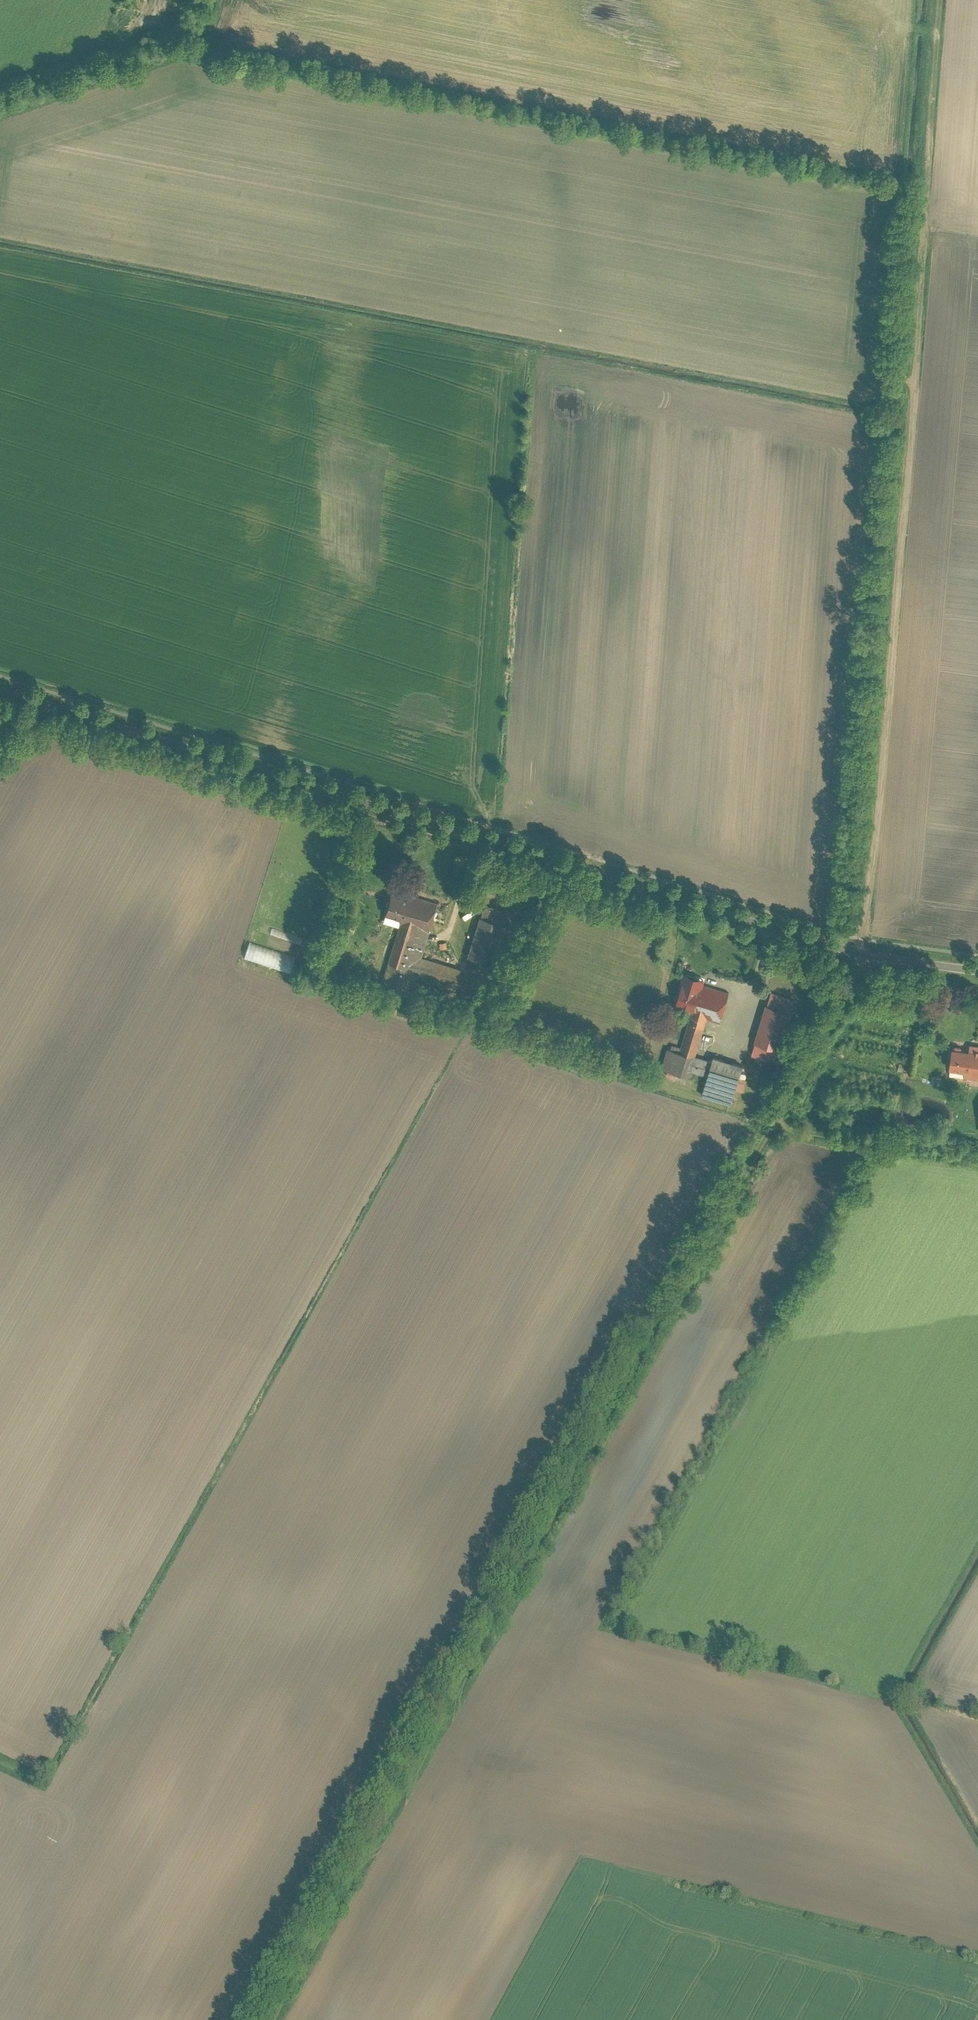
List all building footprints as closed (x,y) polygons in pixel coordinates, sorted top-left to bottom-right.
[(444,962),(420,955),(434,907),(388,894),(381,920),(398,924),(383,976),(412,984),(415,973),(439,980),(444,962)] [(506,909),(484,902),(480,915),(502,922),(506,909)] [(500,922),(478,915),(466,955),(488,961),(500,922)] [(353,932),(355,923),(342,919),(339,928),(353,932)] [(300,956),(251,940),(245,957),(294,973),(300,956)] [(713,1054),(711,1059),(696,1054),(708,1017),(720,1021),(730,991),(703,983),(705,979),(683,972),(674,999),(694,1005),(679,1050),(667,1046),(661,1065),(689,1074),(691,1069),(707,1074),(701,1093),(731,1102),(736,1087),(743,1090),(747,1078),(739,1076),(743,1063),(713,1054)] [(772,990),(768,1003),(766,1002),(750,1053),(775,1061),(791,1010),(787,1009),(791,996),(772,990)] [(969,1049),(952,1047),(949,1073),(977,1077),(977,1043),(970,1042),(969,1049)]
